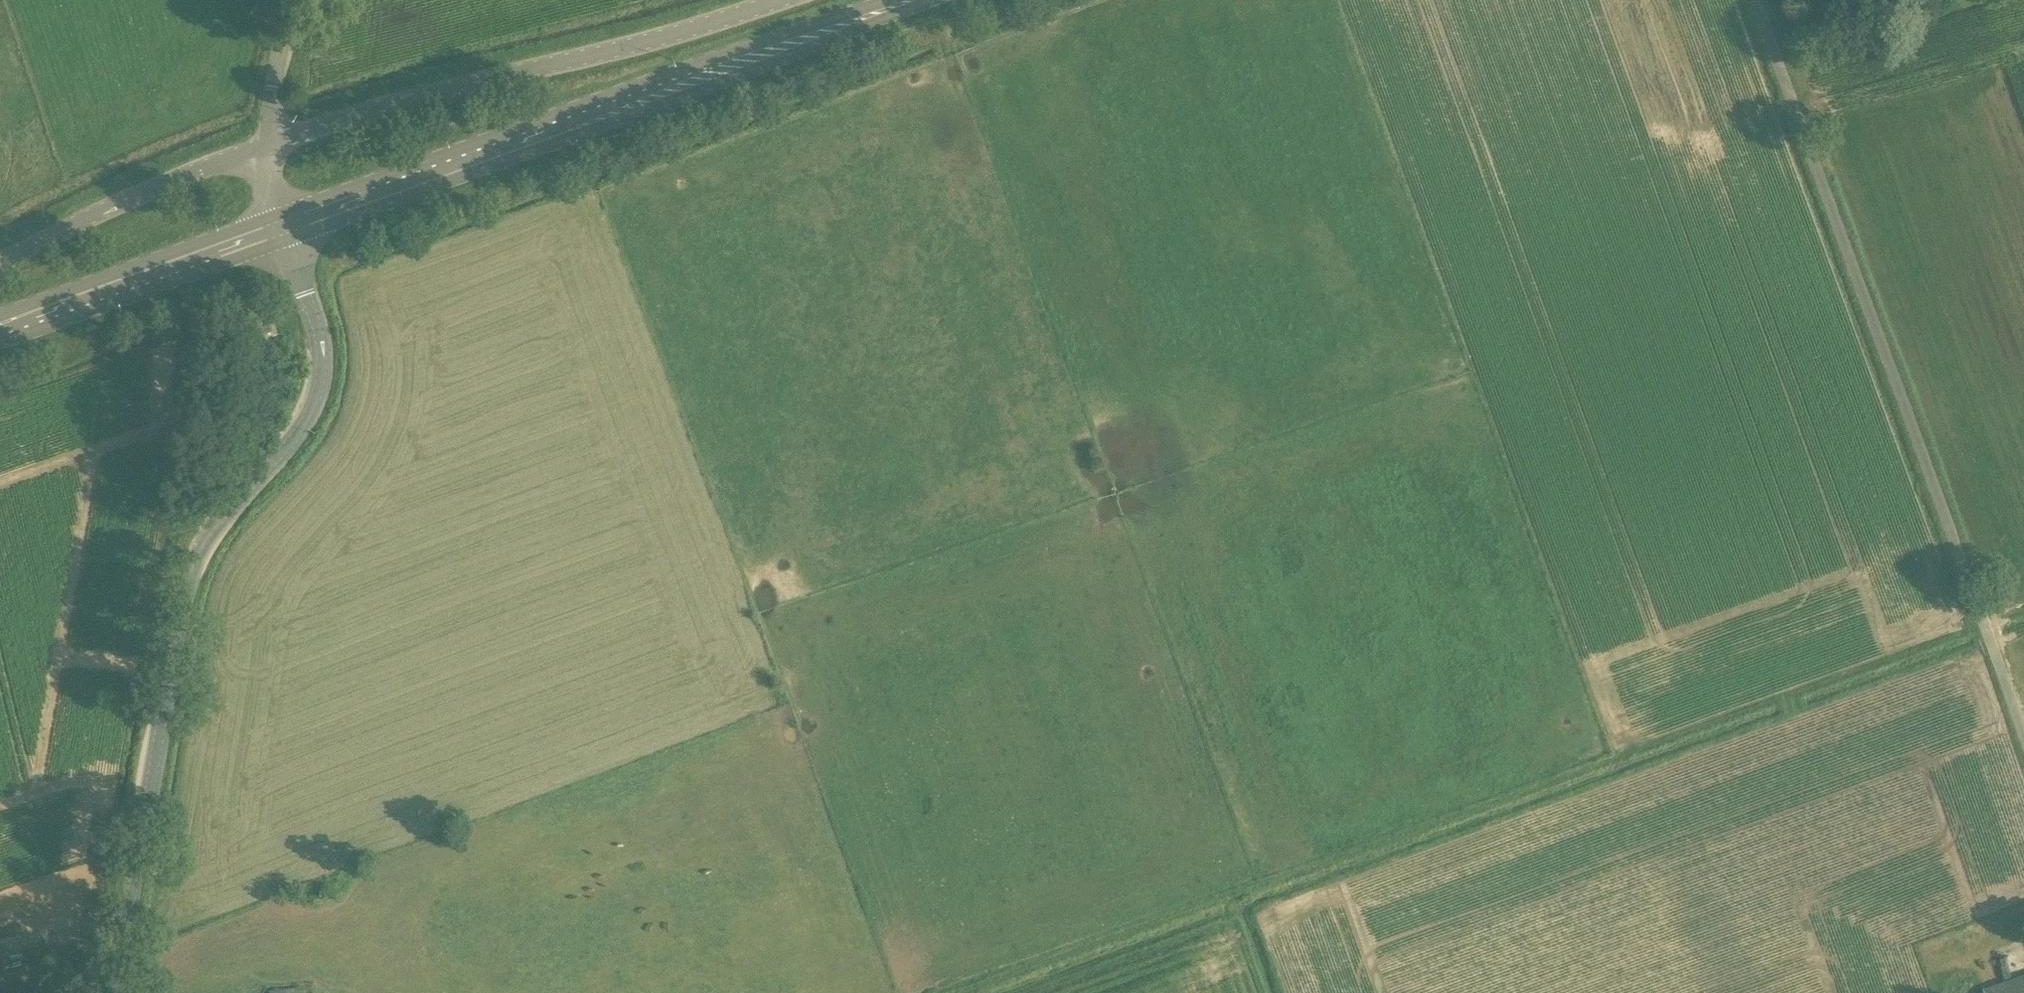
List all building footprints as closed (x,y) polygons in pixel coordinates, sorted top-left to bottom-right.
[(1983,990),(1984,992),(2023,992),(2023,975),(1983,990)]
